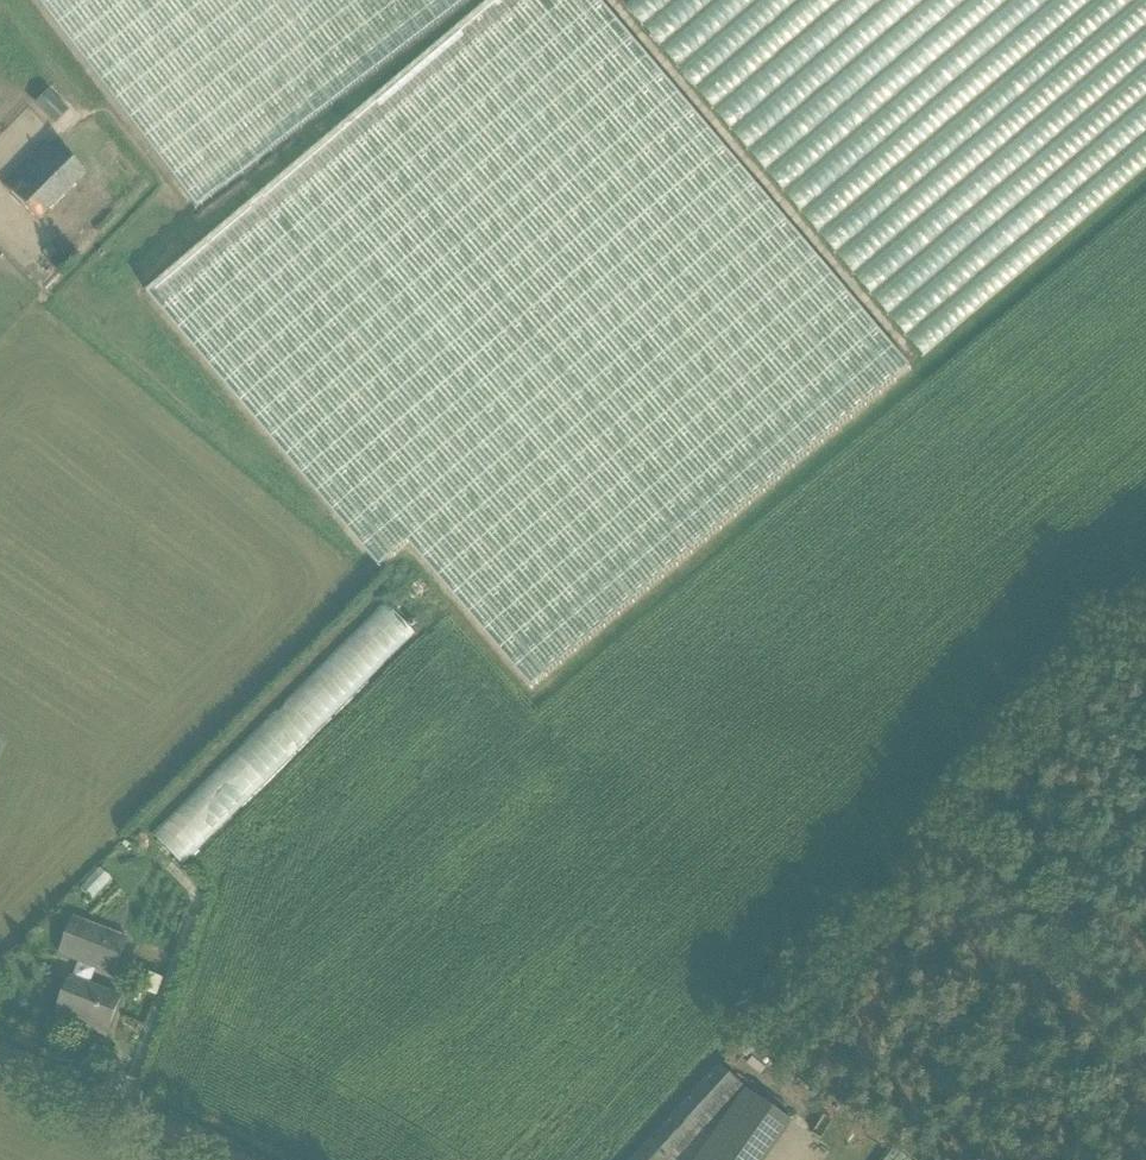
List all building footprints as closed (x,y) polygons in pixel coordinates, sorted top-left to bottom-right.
[(195,210),(469,0),(35,0),(195,210)] [(147,293),(380,568),(408,544),(531,690),(911,368),(616,19),(599,0),(494,0),(147,293)] [(648,38),(668,37),(667,23),(677,31),(690,15),(652,16),(665,0),(621,0),(648,38)] [(47,92),(35,105),(55,124),(67,111),(47,92)] [(38,221),(54,205),(84,175),(59,150),(56,152),(48,144),(22,171),(5,188),(38,221)] [(42,251),(48,258),(55,251),(49,244),(42,251)] [(338,664),(163,843),(193,872),(426,635),(395,605),(338,664)] [(114,976),(129,937),(74,916),(60,955),(114,976)] [(146,965),(138,988),(156,995),(164,971),(146,965)] [(70,980),(66,990),(57,1012),(92,1026),(92,1029),(107,1035),(115,1013),(121,998),(70,980)] [(718,1067),(633,1159),(677,1159),(742,1088),(718,1067)]
